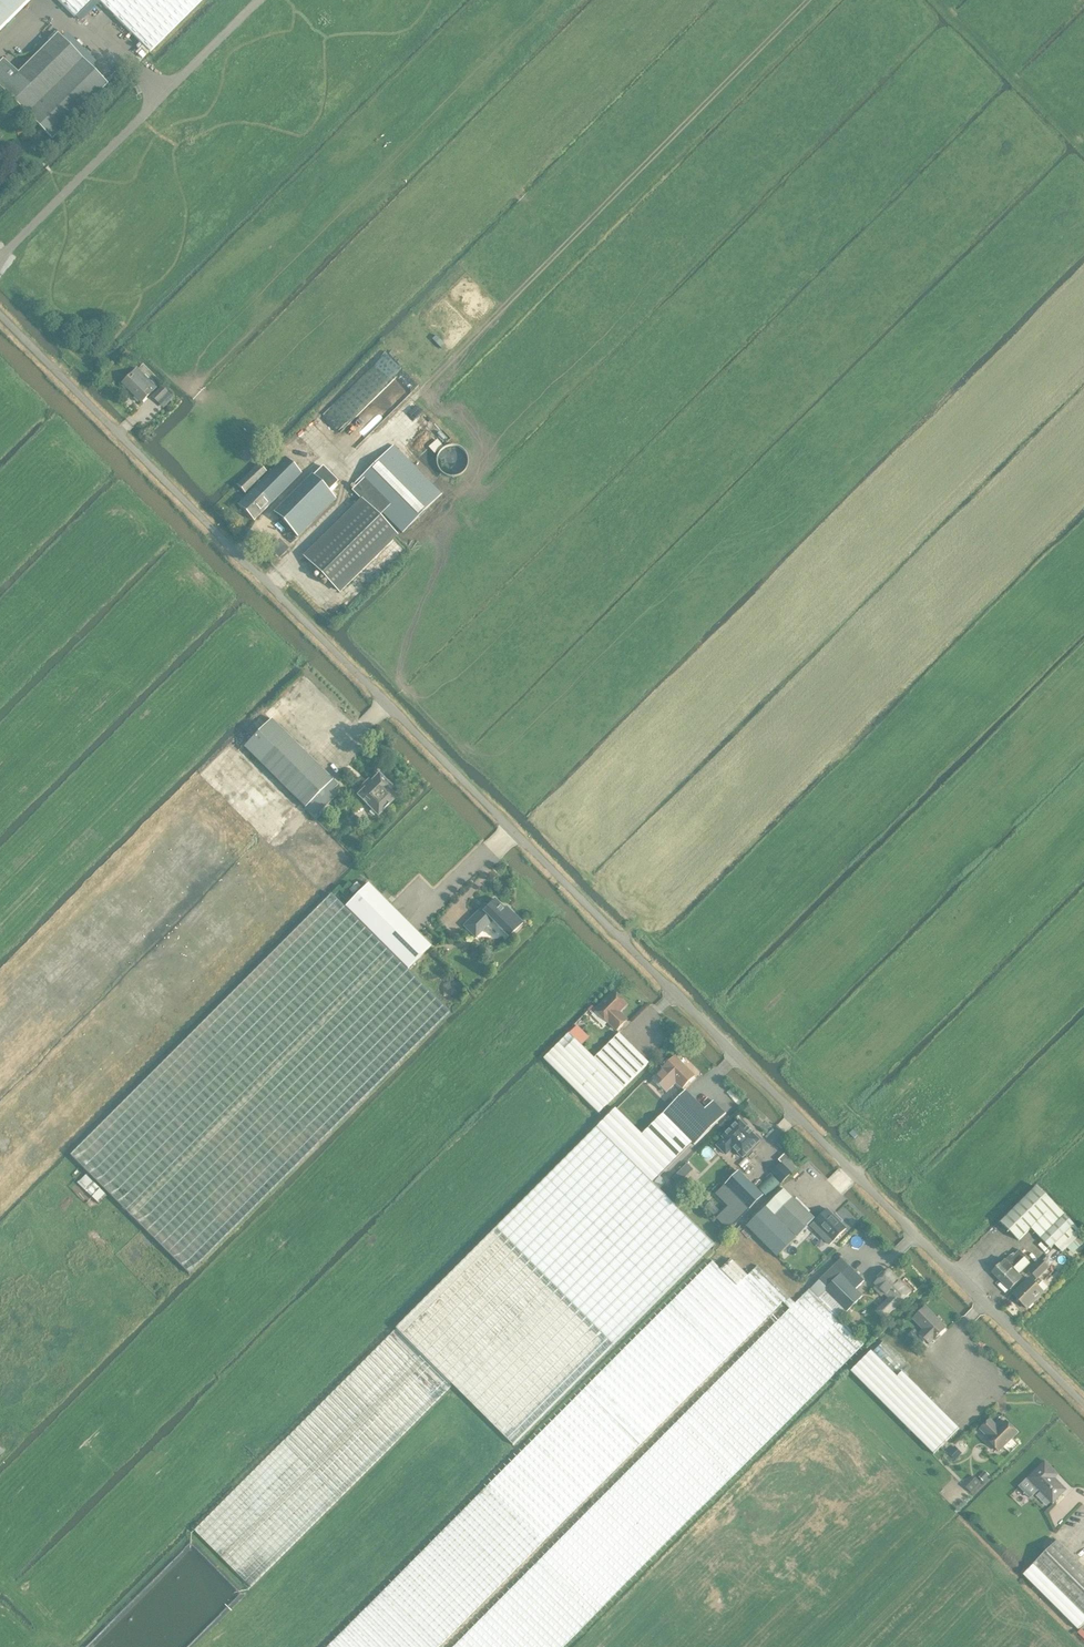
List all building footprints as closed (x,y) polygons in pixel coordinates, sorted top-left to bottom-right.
[(75,17),(91,0),(58,0),(75,17)] [(150,52),(202,0),(98,0),(150,52)] [(52,140),(108,85),(57,34),(18,74),(3,59),(0,62),(0,88),(52,140)] [(141,403),(152,392),(133,373),(122,384),(141,403)] [(152,396),(158,403),(168,393),(162,387),(152,396)] [(355,486),(351,491),(362,501),(363,500),(378,517),(382,513),(402,533),(441,495),(393,446),(354,485),(355,486)] [(440,472),(441,473),(442,473),(444,475),(446,476),(449,477),(452,477),(455,477),(457,476),(460,475),(462,473),(464,472),(466,469),(467,467),(467,464),(468,462),(468,461),(467,459),(467,456),(466,453),(464,451),(462,449),(460,448),(457,447),(455,446),(452,446),(449,446),(446,447),(444,448),(442,449),(440,451),(438,453),(437,456),(436,459),(436,461),(436,464),(437,467),(438,469),(440,472)] [(238,505),(253,521),(301,474),(285,458),(256,487),(249,494),(238,505)] [(258,465),(237,486),(245,494),(247,492),(249,494),(256,487),(254,485),(266,473),(263,471),(258,465)] [(274,514),(297,537),(335,500),(311,476),(274,514)] [(362,501),(305,557),(338,591),(396,534),(378,517),(363,500),(362,501)] [(271,719),(243,747),(314,818),(337,795),(333,790),(338,785),(271,719)] [(357,796),(378,816),(397,798),(389,790),(392,787),(379,774),(357,796)] [(344,907),(407,970),(431,946),(368,883),(344,907)] [(349,890),(353,894),(360,887),(356,883),(349,890)] [(70,1155),(188,1274),(449,1013),(407,970),(344,907),(331,894),(70,1155)] [(508,937),(523,923),(506,906),(504,908),(494,899),(476,917),(474,915),(463,926),(475,938),(492,921),(508,937)] [(627,1020),(619,1012),(627,1005),(614,991),(596,1009),(609,1022),(617,1030),(627,1020)] [(576,1035),(575,1034),(579,1030),(576,1027),(544,1059),(599,1114),(649,1063),(620,1034),(607,1046),(608,1047),(597,1058),(595,1059),(573,1037),(576,1035)] [(663,1070),(654,1079),(667,1092),(676,1083),(682,1089),(695,1076),(676,1057),(663,1070)] [(664,1114),(693,1143),(696,1145),(727,1113),(714,1101),(705,1110),(686,1091),(664,1114)] [(654,1183),(693,1143),(664,1114),(645,1133),(619,1107),(391,1335),(195,1531),(251,1587),(453,1385),(513,1445),(718,1241),(654,1183)] [(727,1135),(716,1146),(726,1156),(733,1148),(743,1158),(760,1141),(758,1139),(740,1121),(740,1122),(726,1135),(727,1135)] [(774,1171),(771,1174),(780,1184),(783,1181),(791,1173),(793,1174),(799,1168),(785,1154),(779,1160),(782,1164),(774,1171)] [(725,1185),(716,1195),(729,1207),(717,1219),(729,1231),(749,1210),(764,1195),(757,1188),(740,1171),(725,1185)] [(684,1180),(678,1174),(673,1178),(679,1185),(684,1180)] [(764,1182),(757,1188),(764,1195),(766,1197),(772,1191),(780,1183),(771,1175),(764,1182)] [(1054,1244),(1062,1253),(1082,1233),(1037,1187),(1002,1223),(1019,1240),(1031,1228),(1051,1248),(1054,1244)] [(808,1227),(807,1226),(815,1219),(785,1189),(758,1215),(758,1216),(747,1227),(778,1257),(789,1247),(808,1227)] [(828,1209),(810,1226),(829,1246),(847,1228),(828,1209)] [(1025,1258),(1026,1257),(1019,1250),(1012,1258),(1009,1256),(1005,1260),(992,1273),(1001,1282),(1013,1269),(1020,1263),(1025,1258)] [(1048,1268),(1048,1267),(1051,1263),(1046,1257),(1042,1261),(1040,1260),(1029,1271),(1037,1279),(1048,1268)] [(820,1280),(810,1289),(819,1298),(840,1319),(863,1296),(856,1289),(865,1281),(842,1258),(833,1267),(820,1280)] [(1014,1269),(1019,1275),(1030,1264),(1025,1258),(1020,1263),(1014,1269)] [(757,1266),(748,1275),(732,1260),(721,1270),(712,1261),(560,1414),(328,1646),(438,1646),(671,1414),(783,1302),(790,1309),(740,1358),(454,1646),(563,1646),(745,1463),(752,1457),(763,1446),(775,1434),(865,1344),(840,1319),(819,1298),(810,1289),(795,1304),(757,1266)] [(1013,1269),(1001,1282),(1009,1290),(1022,1278),(1019,1275),(1014,1269),(1013,1269)] [(889,1270),(882,1277),(875,1284),(877,1286),(875,1288),(881,1294),(883,1292),(890,1299),(877,1312),(884,1319),(897,1306),(911,1293),(889,1270)] [(1013,1294),(1027,1309),(1043,1292),(1048,1287),(1039,1278),(1034,1282),(1029,1278),(1013,1294)] [(930,1344),(946,1328),(925,1307),(913,1319),(923,1329),(919,1333),(930,1344)] [(914,1329),(907,1335),(912,1340),(919,1334),(914,1329)] [(898,1377),(903,1372),(906,1368),(908,1366),(884,1342),(873,1353),(898,1377)] [(898,1377),(873,1353),(872,1351),(851,1372),(894,1414),(912,1433),(934,1454),(959,1428),(945,1414),(938,1407),(903,1372),(898,1377)] [(987,1439),(999,1451),(1017,1433),(1006,1421),(997,1429),(994,1426),(995,1425),(990,1420),(980,1429),(989,1438),(987,1439)] [(949,1453),(956,1460),(962,1453),(955,1447),(949,1453)] [(1028,1478),(1019,1487),(1031,1498),(1039,1489),(1053,1503),(1066,1490),(1055,1478),(1058,1475),(1045,1461),(1028,1478)] [(983,1485),(975,1478),(966,1487),(973,1495),(983,1485)] [(1083,1623),(1083,1567),(1057,1540),(1023,1574),(1078,1629),(1083,1623)]
